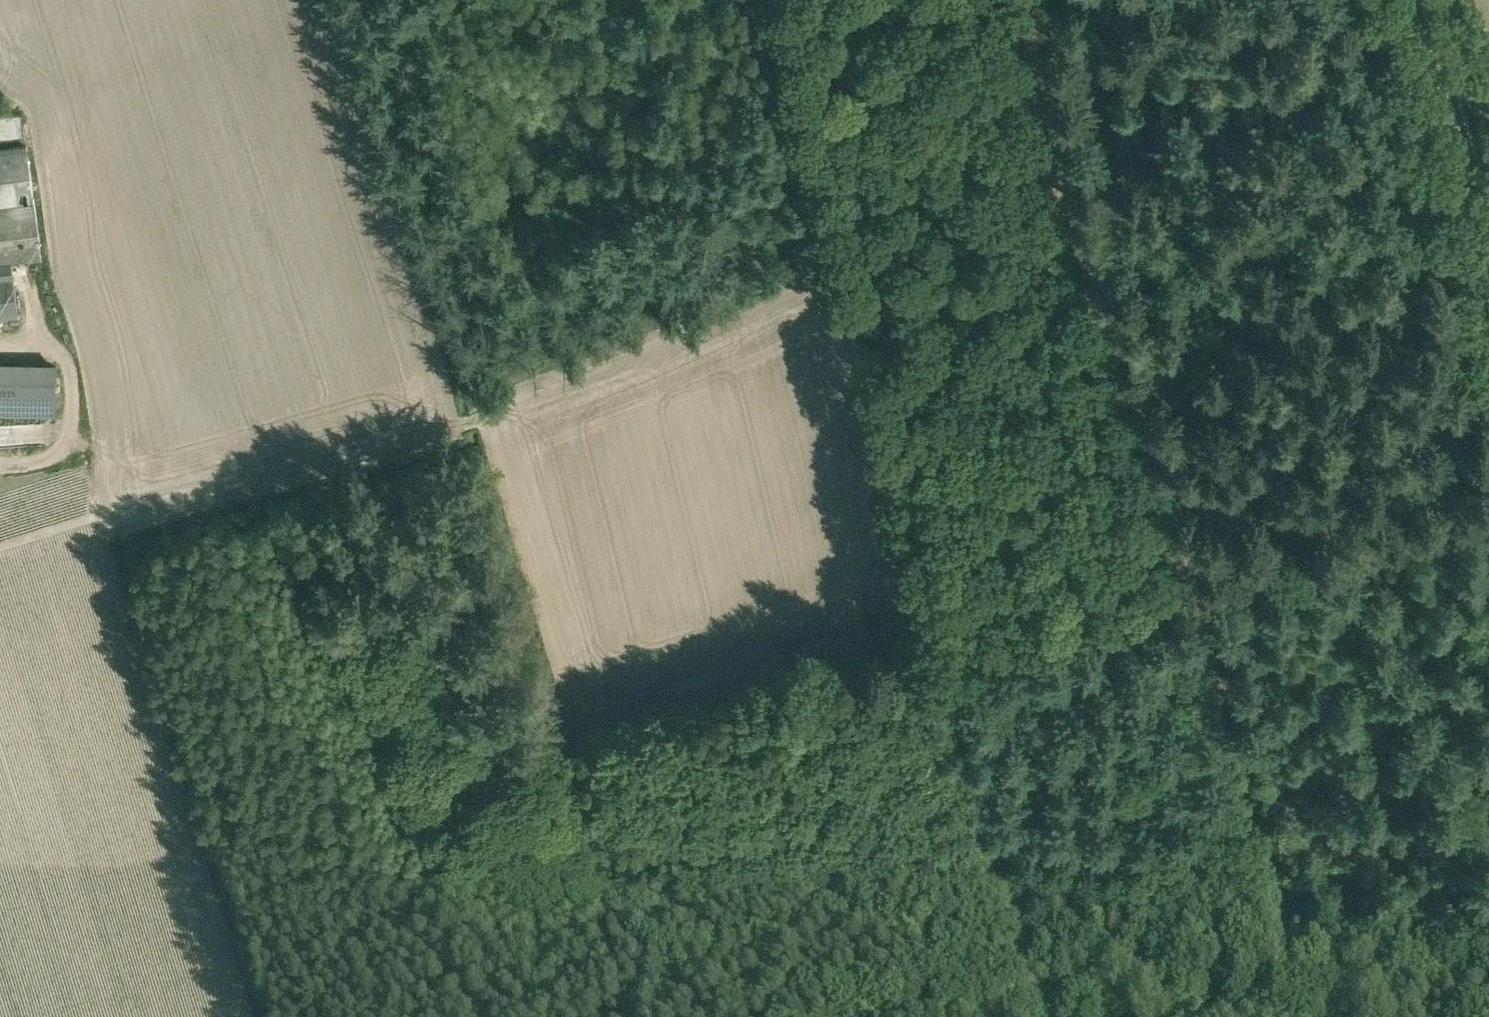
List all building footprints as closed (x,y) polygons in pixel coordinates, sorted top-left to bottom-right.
[(42,258),(35,203),(27,146),(0,149),(0,264),(42,258)] [(18,315),(13,278),(0,280),(0,317),(18,315)] [(0,364),(0,413),(55,414),(56,365),(0,364)]
